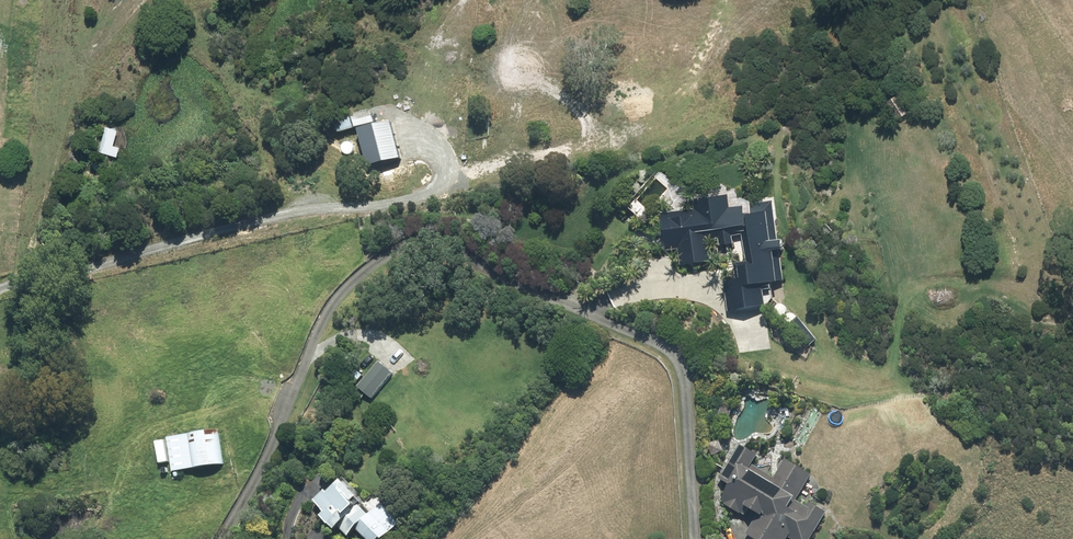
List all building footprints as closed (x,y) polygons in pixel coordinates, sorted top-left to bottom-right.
[(120,130),(107,127),(101,152),(120,157),(122,147),(116,146),(120,130)] [(732,207),(731,196),(695,201),(697,212),(664,217),(670,254),(680,252),(683,270),(714,265),(711,243),(721,242),(722,249),(736,247),(735,239),(745,238),(749,264),(735,267),(737,283),(726,284),(730,315),(769,310),(768,308),(775,302),(774,289),(781,288),(781,286),(786,285),(782,256),(787,255),(785,240),(780,241),(775,201),(751,205),(752,213),(748,213),(746,205),(732,207)] [(817,342),(800,320),(788,327),(809,348),(817,342)] [(373,400),(394,374),(379,362),(358,388),(373,400)] [(363,375),(357,370),(351,377),(357,382),(363,375)] [(718,399),(713,417),(729,422),(735,404),(718,399)] [(169,438),(174,473),(223,466),(219,431),(169,438)] [(713,455),(724,450),(719,438),(708,443),(713,455)] [(813,474),(787,459),(775,478),(753,464),(759,455),(741,445),(721,479),(731,485),(721,501),(746,515),(751,507),(760,513),(748,534),(756,538),(788,538),(790,537),(794,538),(811,538),(828,511),(810,501),(807,505),(798,500),(813,474)] [(1058,465),(1070,464),(1070,453),(1058,454),(1058,465)] [(361,498),(344,481),(331,494),(329,492),(318,502),(329,514),(325,518),(333,526),(334,525),(339,531),(343,528),(352,538),(359,531),(368,538),(388,538),(404,524),(386,505),(373,517),(362,506),(360,507),(356,503),(361,498)]
